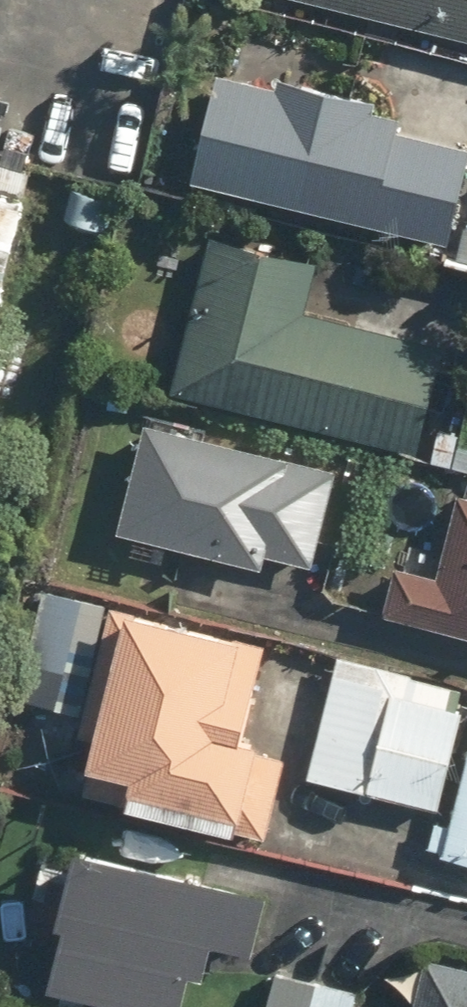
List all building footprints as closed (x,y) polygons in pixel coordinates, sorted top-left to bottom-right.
[(466,39),(466,0),(299,0),(466,39)] [(407,108),(283,77),(275,111),(215,96),(194,180),(448,245),(466,168),(466,154),(400,137),(407,108)] [(0,188),(0,282),(6,284),(30,195),(0,188)] [(314,262),(210,236),(171,393),(411,453),(438,343),(302,309),(314,262)] [(340,472),(145,424),(116,539),(264,575),(270,551),(318,563),(340,472)] [(383,612),(466,636),(466,494),(457,491),(433,575),(397,565),(383,612)] [(266,636),(32,584),(7,695),(83,712),(78,736),(90,739),(79,793),(239,828),(257,744),(243,740),(266,636)] [(330,656),(298,777),(437,813),(466,694),(466,691),(330,656)] [(437,856),(466,863),(466,732),(437,856)] [(74,852),(41,992),(104,1006),(184,1006),(191,977),(200,979),(208,945),(255,956),(268,898),(74,852)] [(424,960),(400,953),(390,991),(414,997),(411,1006),(466,1006),(466,971),(424,960)] [(272,972),(264,1006),(351,1006),(355,991),(272,972)]
